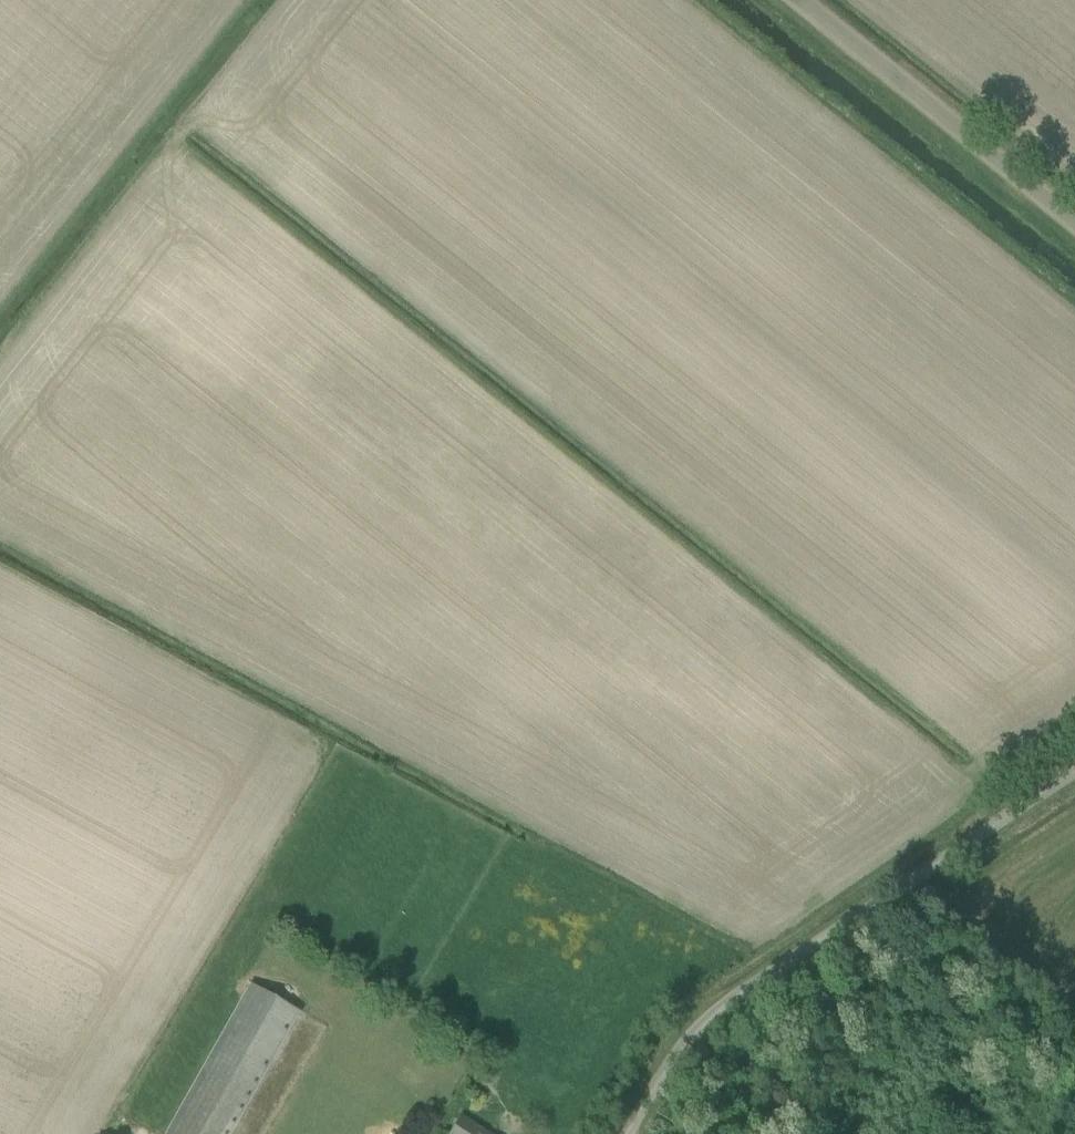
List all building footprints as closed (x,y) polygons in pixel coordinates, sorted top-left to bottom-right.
[(301,1013),(251,984),(165,1133),(231,1133),(301,1013)] [(449,1133),(487,1133),(461,1116),(449,1133)] [(930,1133),(947,1133),(950,1130),(952,1127),(940,1119),(930,1133)]
